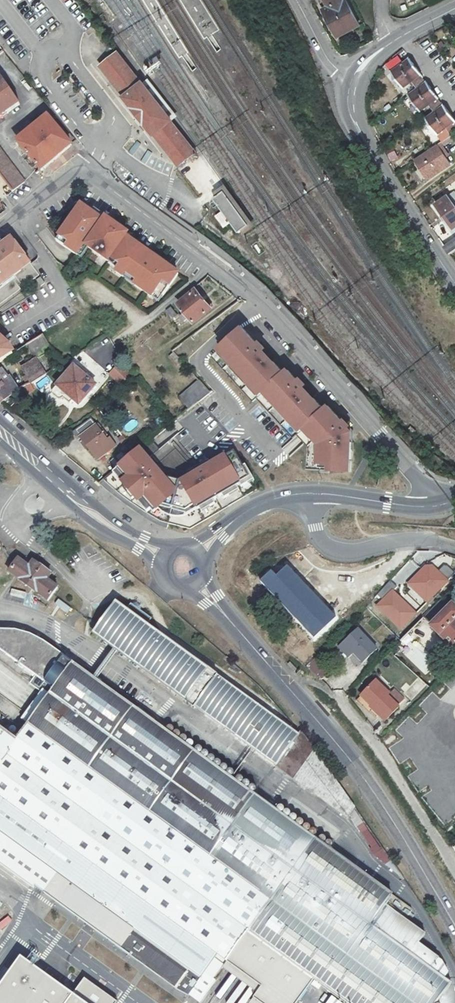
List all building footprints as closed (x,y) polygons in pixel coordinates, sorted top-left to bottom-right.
[(327,8),(322,11),(335,38),(357,27),(344,0),(323,0),(327,8)] [(142,83),(116,52),(110,56),(98,66),(120,95),(118,97),(133,114),(134,116),(136,118),(141,123),(145,129),(152,136),(153,135),(176,165),(197,150),(173,120),(175,118),(160,99),(157,95),(145,81),(142,83)] [(409,58),(389,72),(401,88),(411,81),(416,88),(407,95),(420,111),(428,105),(433,112),(424,118),(436,135),(445,129),(451,137),(454,133),(454,127),(453,124),(454,122),(443,105),(441,107),(436,100),(438,99),(426,82),(424,83),(419,76),(421,74),(409,58)] [(18,96),(0,73),(0,110),(18,96)] [(51,117),(20,142),(42,169),(73,144),(51,117)] [(426,179),(449,164),(438,145),(414,160),(426,179)] [(391,161),(398,158),(392,147),(385,151),(391,161)] [(13,192),(19,187),(25,182),(0,149),(0,175),(13,192)] [(251,223),(227,189),(216,196),(225,209),(219,213),(227,224),(233,220),(241,230),(251,223)] [(454,226),(454,193),(454,192),(435,206),(451,228),(454,226)] [(57,240),(78,255),(85,245),(109,262),(112,258),(122,265),(119,269),(117,272),(124,277),(127,273),(138,281),(135,285),(152,298),(157,291),(164,296),(179,274),(127,237),(129,234),(106,217),(104,221),(82,205),(57,240)] [(0,249),(0,275),(4,282),(31,263),(14,239),(0,249)] [(443,248),(449,255),(454,251),(454,239),(443,248)] [(112,258),(109,262),(119,269),(122,265),(112,258)] [(127,273),(124,277),(135,285),(138,281),(127,273)] [(212,308),(196,290),(179,305),(186,313),(181,317),(186,322),(190,319),(195,323),(212,308)] [(165,311),(172,320),(178,315),(171,307),(165,311)] [(258,344),(242,327),(220,347),(262,393),(265,389),(302,429),(305,426),(320,442),(320,463),(334,463),(334,470),(350,471),(351,449),(353,449),(353,442),(350,443),(350,432),(348,430),(350,427),(344,420),(343,422),(328,406),(324,410),(314,398),(316,396),(311,390),(308,393),(303,388),(306,385),(300,378),(298,381),(287,369),(284,373),(273,361),(275,359),(270,354),(268,356),(263,351),(265,348),(260,342),(258,344)] [(10,357),(14,354),(9,346),(0,337),(0,362),(10,357)] [(174,354),(173,352),(169,356),(176,365),(180,361),(174,354)] [(22,368),(27,375),(32,382),(33,383),(47,374),(37,358),(22,368)] [(119,363),(108,373),(119,385),(131,375),(119,363)] [(96,385),(73,367),(53,390),(53,394),(59,399),(62,400),(66,395),(76,403),(78,404),(79,404),(81,403),(83,402),(96,385)] [(19,389),(9,375),(6,377),(1,370),(0,370),(0,404),(19,389)] [(193,377),(189,372),(185,376),(189,381),(193,377)] [(32,382),(27,375),(23,376),(29,384),(32,382)] [(200,398),(207,393),(198,382),(191,387),(200,398)] [(191,387),(185,393),(194,404),(200,398),(191,387)] [(187,409),(194,404),(185,393),(178,399),(187,409)] [(98,460),(115,444),(109,437),(106,439),(89,419),(74,433),(98,460)] [(142,447),(134,453),(104,481),(144,515),(188,527),(255,488),(234,451),(227,455),(211,465),(207,459),(179,476),(177,485),(144,449),(142,447)] [(15,577),(53,604),(62,591),(54,585),(57,580),(36,564),(32,570),(24,563),(15,577)] [(444,563),(436,572),(447,581),(454,572),(444,563)] [(0,574),(0,588),(10,580),(3,572),(0,574)] [(406,607),(391,592),(397,586),(390,579),(374,596),(395,618),(406,607)] [(8,598),(21,603),(25,593),(12,588),(8,598)] [(432,625),(452,604),(444,596),(423,617),(432,625)] [(432,625),(453,646),(454,644),(454,607),(452,604),(432,625)] [(278,721),(267,713),(152,629),(156,623),(135,607),(130,614),(121,606),(99,637),(348,819),(350,816),(355,807),(306,737),(301,732),(298,736),(278,721)] [(365,610),(361,614),(367,619),(370,615),(365,610)] [(378,649),(358,629),(340,647),(349,657),(354,652),(365,662),(378,649)] [(47,692),(51,687),(50,686),(69,659),(41,640),(5,632),(0,632),(0,648),(40,678),(34,686),(46,695),(47,692)] [(393,649),(397,653),(402,648),(398,644),(393,649)] [(317,680),(328,672),(317,657),(307,664),(317,680)] [(54,697),(33,726),(21,743),(12,736),(0,728),(0,865),(35,891),(37,889),(185,997),(186,995),(215,956),(225,963),(248,978),(241,990),(259,1002),(280,1002),(303,972),(314,980),(345,1002),(436,1002),(449,985),(429,970),(437,958),(418,943),(424,934),(406,920),(411,912),(76,667),(54,697)] [(377,679),(363,692),(376,705),(373,707),(387,720),(401,706),(399,704),(389,693),(390,692),(377,679)] [(395,687),(390,692),(389,693),(399,704),(406,697),(395,687)] [(26,722),(33,726),(54,697),(47,692),(46,695),(26,722)] [(376,705),(363,692),(359,697),(372,709),(373,707),(376,705)] [(267,713),(278,721),(282,716),(271,708),(267,713)] [(355,807),(350,816),(376,853),(375,855),(406,879),(398,868),(355,807)] [(119,997),(87,976),(74,991),(21,956),(0,986),(0,1002),(115,1002),(119,997)] [(225,963),(215,956),(186,995),(197,1002),(198,1002),(214,981),(213,980),(225,963)] [(314,980),(310,986),(333,1002),(345,1002),(314,980)]
